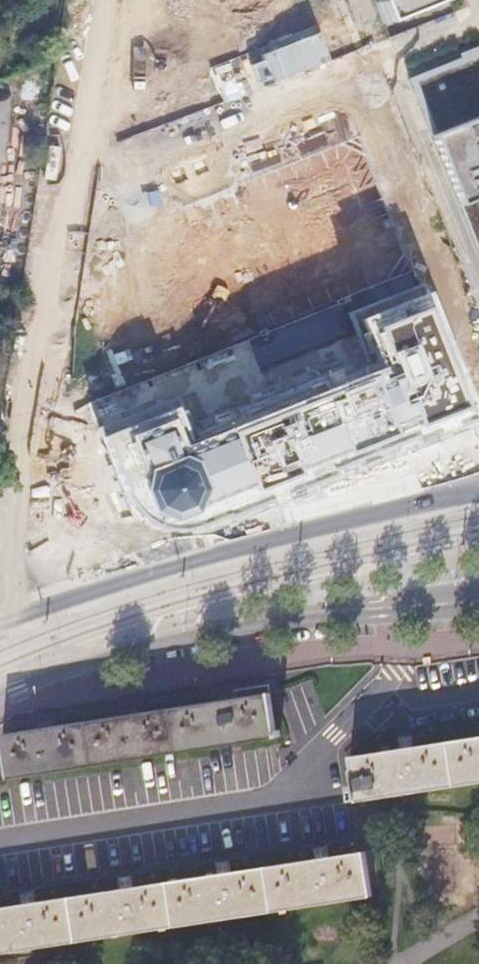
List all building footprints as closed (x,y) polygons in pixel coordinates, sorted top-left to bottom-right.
[(439,0),(375,0),(382,21),(439,0)] [(409,87),(429,138),(458,209),(478,262),(478,54),(459,62),(461,66),(409,87)] [(385,91),(143,171),(162,230),(404,150),(385,91)] [(42,730),(2,737),(9,781),(280,738),(279,732),(275,733),(269,695),(240,699),(128,717),(42,730)] [(404,750),(351,758),(353,769),(345,770),(350,803),(478,783),(478,738),(404,750)] [(366,852),(322,859),(227,874),(129,889),(31,904),(0,909),(0,955),(373,897),(366,852)]
